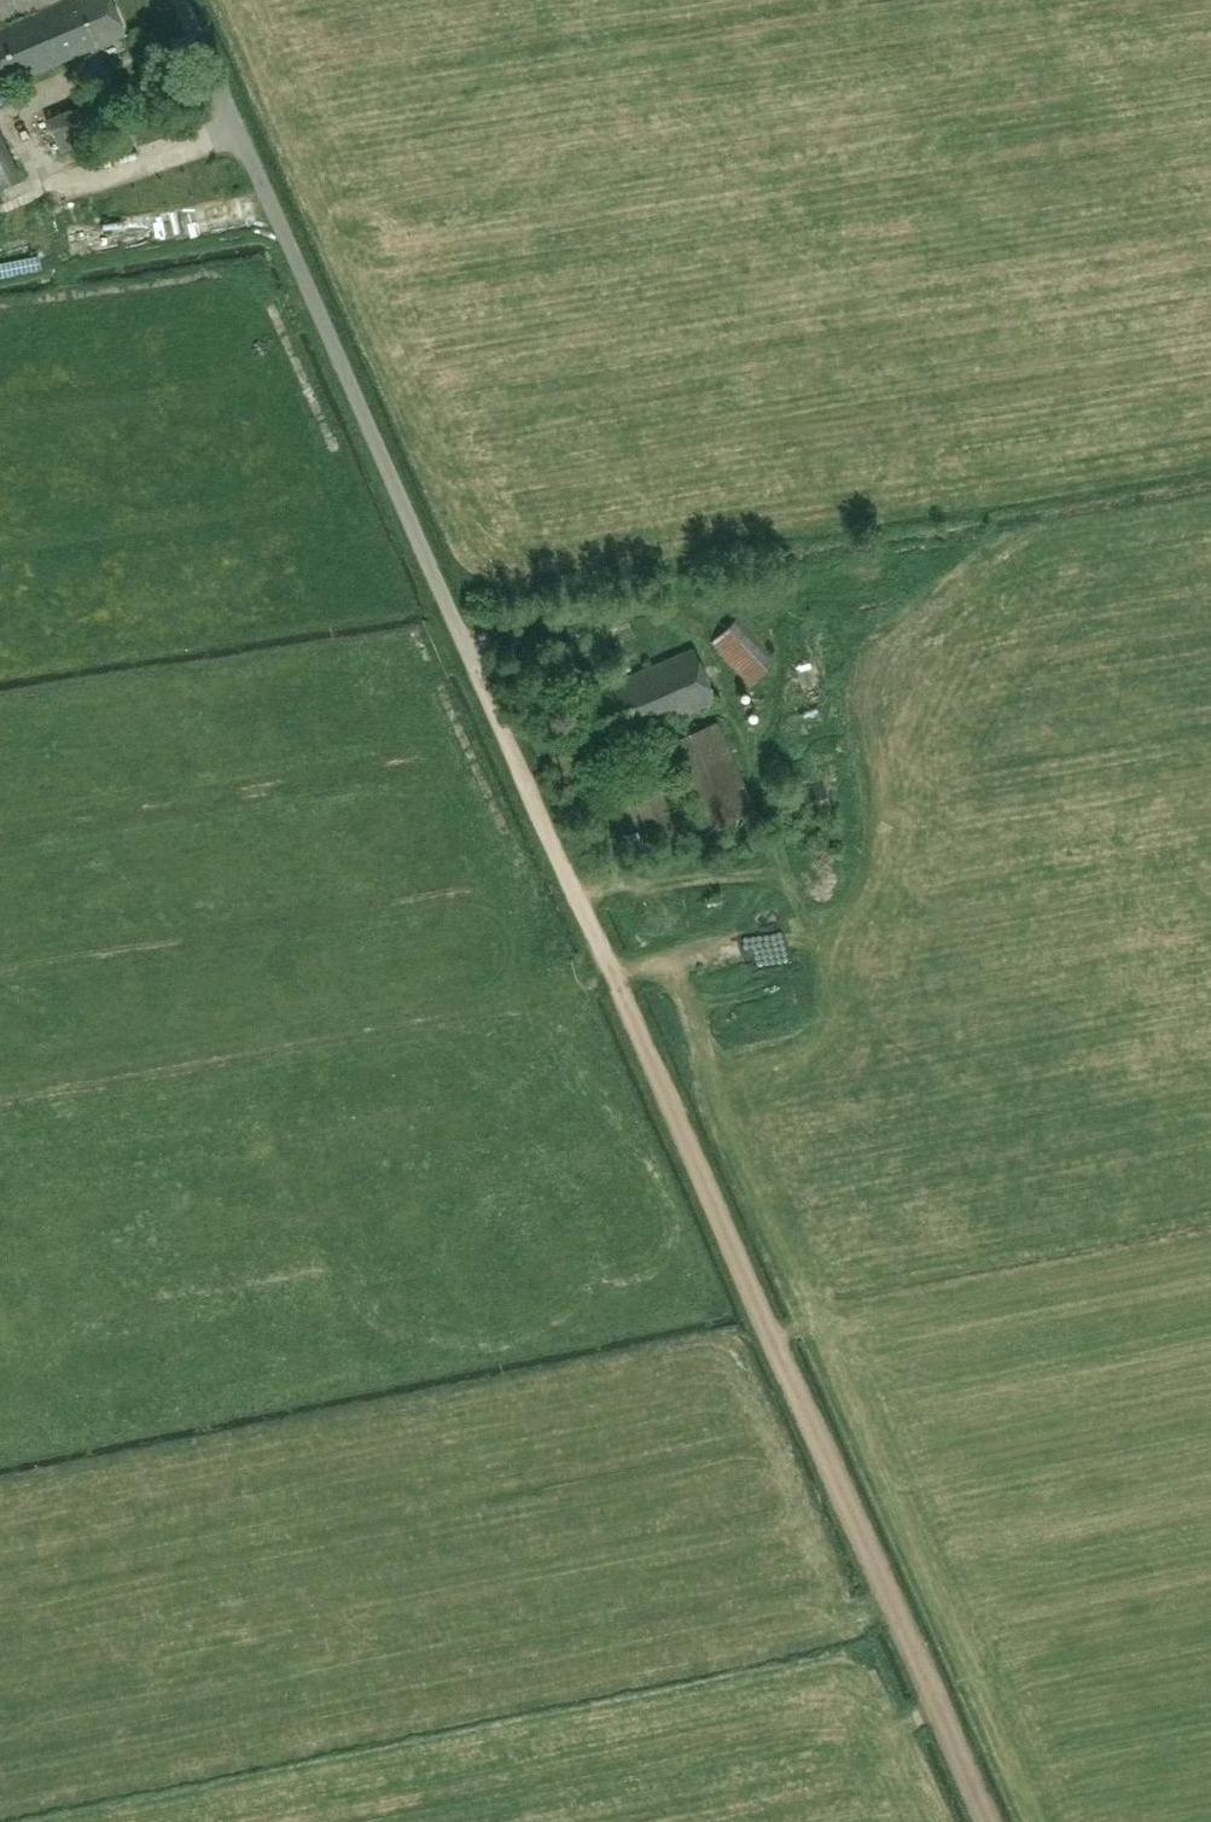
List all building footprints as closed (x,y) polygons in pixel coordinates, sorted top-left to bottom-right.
[(125,34),(110,0),(0,0),(0,89),(125,34)] [(106,135),(90,98),(45,118),(59,154),(106,135)] [(0,127),(0,188),(23,178),(0,127)] [(933,574),(950,570),(945,553),(928,558),(933,574)] [(770,677),(747,626),(709,642),(733,694),(770,677)] [(591,753),(715,700),(692,648),(568,701),(591,753)] [(755,813),(717,722),(660,745),(698,837),(755,813)] [(770,955),(783,950),(774,925),(761,930),(770,955)]
